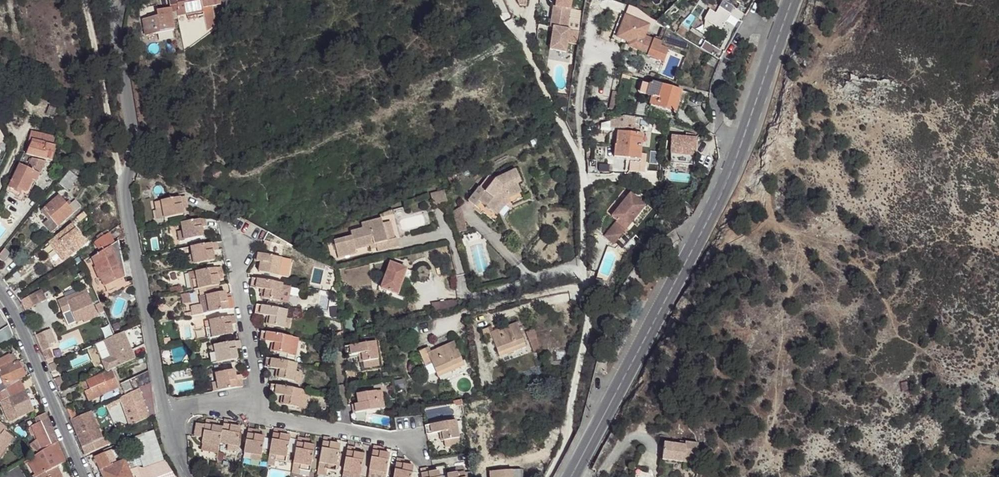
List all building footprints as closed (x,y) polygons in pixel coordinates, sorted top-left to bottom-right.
[(169,0),(170,8),(171,12),(177,11),(178,16),(180,15),(187,14),(187,15),(204,12),(203,8),(212,6),(221,5),(220,0),(169,0)] [(697,4),(706,9),(710,3),(704,0),(700,0),(697,4)] [(746,15),(736,9),(723,1),(718,9),(715,14),(709,10),(704,20),(721,30),(729,15),(742,23),(746,15)] [(712,5),(709,10),(715,14),(718,9),(716,7),(712,5)] [(212,6),(203,8),(204,12),(204,14),(208,31),(215,26),(212,6)] [(553,6),(550,27),(553,27),(570,30),(579,31),(583,11),(553,6)] [(143,19),(146,35),(174,30),(172,18),(171,12),(170,8),(157,11),(158,16),(143,19)] [(204,14),(183,18),(188,45),(208,31),(204,14)] [(643,40),(649,26),(621,15),(613,36),(630,43),(629,46),(648,54),(647,56),(661,61),(665,49),(669,50),(686,57),(692,44),(684,39),(676,35),(666,30),(660,46),(643,40)] [(683,26),(676,35),(684,39),(690,30),(683,26)] [(570,30),(553,27),(550,50),(566,52),(570,30)] [(613,36),(611,41),(628,47),(629,46),(630,43),(613,36)] [(705,42),(700,49),(720,61),(724,53),(705,42)] [(679,109),(685,87),(657,80),(653,82),(650,93),(656,95),(654,102),(679,109)] [(15,99),(18,87),(0,83),(0,95),(15,99)] [(610,129),(639,131),(639,120),(634,119),(624,117),(611,121),(610,129)] [(610,129),(611,121),(601,124),(601,130),(604,130),(604,131),(613,132),(617,129),(610,129)] [(31,145),(27,155),(53,161),(56,147),(53,146),(55,138),(31,132),(28,144),(31,145)] [(640,163),(642,134),(617,132),(616,146),(615,146),(614,157),(626,158),(626,162),(640,163)] [(695,165),(696,138),(672,137),(671,163),(695,165)] [(19,165),(6,191),(21,198),(24,192),(25,192),(27,192),(29,190),(33,181),(36,183),(46,162),(32,158),(27,169),(19,165)] [(596,169),(595,161),(587,161),(587,174),(599,174),(596,169)] [(225,176),(219,166),(210,171),(216,181),(225,176)] [(516,170),(495,180),(489,175),(468,201),(475,206),(479,201),(493,213),(504,198),(507,197),(508,198),(521,192),(517,184),(521,182),(516,170)] [(60,184),(68,191),(78,178),(69,171),(60,184)] [(457,180),(454,175),(447,179),(450,184),(457,180)] [(430,194),(434,208),(448,204),(444,190),(430,194)] [(645,206),(631,194),(612,217),(617,221),(604,236),(614,244),(645,206)] [(45,227),(51,233),(57,228),(58,230),(61,227),(60,226),(81,208),(75,200),(71,204),(69,201),(66,203),(59,196),(41,212),(48,220),(45,223),(47,225),(45,227)] [(186,205),(185,197),(155,202),(157,210),(163,209),(165,219),(183,215),(182,209),(181,206),(186,205)] [(504,198),(493,213),(496,215),(506,203),(510,202),(507,197),(504,198)] [(453,212),(458,233),(465,231),(460,208),(453,212)] [(77,218),(80,222),(87,216),(84,212),(77,218)] [(205,219),(181,223),(183,232),(185,241),(203,237),(201,228),(206,227),(205,219)] [(334,242),(338,258),(357,253),(356,250),(376,244),(378,252),(399,246),(397,239),(394,239),(387,241),(383,224),(382,220),(361,225),(363,230),(351,233),(352,237),(334,242)] [(390,222),(383,224),(387,241),(394,239),(390,222)] [(50,243),(59,255),(66,250),(70,256),(86,243),(73,225),(50,243)] [(97,237),(99,240),(104,236),(108,232),(106,230),(97,237)] [(92,258),(104,287),(124,279),(126,278),(118,242),(114,245),(107,234),(104,236),(99,240),(96,242),(102,252),(92,258)] [(296,248),(285,242),(284,251),(296,253),(296,248)] [(187,255),(189,266),(214,261),(212,251),(217,250),(216,243),(191,247),(192,254),(187,255)] [(3,263),(10,254),(5,249),(0,255),(0,260),(3,263)] [(59,255),(64,261),(70,256),(66,250),(59,255)] [(261,263),(259,272),(278,276),(280,266),(281,258),(268,256),(261,255),(256,254),(255,262),(261,263)] [(390,263),(381,288),(397,294),(406,269),(390,263)] [(191,273),(194,290),(219,286),(218,280),(223,279),(221,267),(205,270),(203,271),(196,272),(191,273)] [(104,287),(107,292),(126,284),(124,279),(104,287)] [(282,285),(252,279),(250,288),(263,290),(261,299),(268,300),(279,302),(288,304),(291,288),(282,286),(282,285)] [(184,292),(182,288),(181,287),(180,286),(169,288),(171,295),(184,292)] [(46,301),(41,290),(29,297),(35,307),(46,301)] [(71,310),(76,323),(84,320),(88,318),(89,320),(98,317),(86,290),(58,302),(63,314),(71,310)] [(226,298),(225,292),(200,297),(203,314),(234,309),(232,297),(226,298)] [(191,303),(189,294),(181,295),(183,304),(191,303)] [(447,302),(449,310),(460,307),(458,301),(447,302)] [(432,305),(434,314),(449,310),(447,302),(432,305)] [(287,311),(256,305),(255,314),(268,317),(266,325),(268,326),(273,327),(284,329),(286,319),(287,311)] [(71,312),(64,314),(69,328),(75,326),(71,312)] [(206,329),(208,339),(233,335),(231,325),(236,324),(235,316),(210,321),(211,328),(206,329)] [(352,318),(345,319),(346,331),(354,330),(352,318)] [(526,347),(517,323),(493,332),(490,333),(488,328),(482,331),(487,344),(493,341),(499,357),(526,347)] [(107,372),(110,370),(136,359),(132,350),(143,345),(144,344),(144,343),(141,325),(104,341),(111,358),(102,361),(107,372)] [(3,331),(9,340),(14,337),(9,327),(3,331)] [(537,336),(534,329),(526,332),(529,339),(537,336)] [(36,336),(42,352),(50,349),(52,348),(45,332),(36,336)] [(297,348),(299,339),(261,332),(260,341),(273,343),(271,352),(280,353),(289,355),(291,347),(296,348),(297,348)] [(542,348),(537,336),(529,339),(533,351),(542,348)] [(213,364),(238,359),(236,350),(241,349),(240,341),(214,346),(216,353),(211,354),(213,364)] [(375,342),(344,347),(346,356),(359,354),(361,363),(363,362),(369,361),(370,367),(379,366),(375,342)] [(432,364),(438,377),(464,365),(454,342),(431,352),(428,354),(425,349),(419,351),(426,367),(432,364)] [(289,355),(280,353),(278,361),(293,364),(296,348),(291,347),(289,355)] [(42,352),(46,361),(54,358),(50,349),(42,352)] [(6,389),(20,381),(25,378),(18,362),(14,364),(9,356),(0,360),(0,374),(6,389)] [(266,358),(265,367),(278,370),(276,378),(294,382),(295,372),(297,364),(293,364),(278,361),(266,358)] [(81,383),(89,401),(118,389),(110,370),(107,372),(81,383)] [(235,376),(234,370),(216,374),(217,382),(219,391),(243,387),(240,375),(235,376)] [(120,384),(126,396),(151,383),(149,371),(120,384)] [(55,380),(60,393),(64,391),(62,387),(64,386),(60,377),(55,380)] [(9,423),(34,411),(20,381),(6,389),(0,393),(0,402),(9,423)] [(121,402),(130,427),(155,416),(151,383),(126,396),(120,398),(121,402)] [(303,391),(271,385),(269,394),(283,396),(281,405),(299,408),(300,400),(306,401),(308,391),(303,391)] [(353,405),(354,413),(379,409),(378,402),(383,401),(382,391),(357,395),(358,404),(353,405)] [(105,405),(108,411),(111,410),(110,408),(116,406),(114,401),(105,405)] [(66,408),(71,420),(77,417),(72,405),(66,408)] [(71,421),(82,448),(103,439),(91,412),(71,421)] [(30,446),(39,453),(58,442),(46,413),(35,419),(37,424),(29,428),(32,436),(35,435),(37,440),(30,446)] [(214,422),(206,420),(205,426),(203,438),(202,444),(201,451),(218,454),(220,444),(223,429),(213,427),(214,422)] [(232,421),(224,420),(223,429),(220,444),(228,445),(237,447),(241,428),(235,427),(231,427),(232,421)] [(425,426),(427,435),(441,433),(442,441),(445,441),(450,440),(451,446),(461,444),(457,421),(425,426)] [(10,443),(13,438),(4,431),(6,428),(0,423),(0,456),(10,443)] [(115,427),(117,432),(124,430),(121,424),(115,427)] [(197,424),(194,437),(203,438),(205,426),(197,424)] [(256,430),(248,429),(244,453),(252,454),(261,456),(265,437),(255,436),(256,430)] [(281,431),(274,429),(269,454),(276,456),(275,461),(286,463),(290,438),(280,436),(281,431)] [(114,436),(117,443),(126,439),(123,432),(114,436)] [(82,448),(86,455),(106,446),(105,442),(107,441),(106,438),(103,439),(82,448)] [(305,440),(298,438),(293,463),(300,465),(300,469),(310,471),(314,446),(305,445),(305,440)] [(331,439),(324,438),(319,463),(328,464),(327,469),(336,471),(340,446),(330,444),(331,439)] [(33,476),(37,476),(57,467),(67,462),(58,442),(39,453),(31,459),(38,474),(36,475),(33,476)] [(664,443),(662,460),(696,463),(698,444),(685,442),(685,445),(664,443)] [(381,448),(373,446),(369,470),(377,472),(386,473),(390,454),(380,453),(381,448)] [(347,447),(343,471),(350,472),(349,476),(360,476),(364,455),(354,453),(355,448),(347,447)] [(110,466),(105,453),(94,458),(102,476),(140,476),(137,468),(135,469),(133,464),(128,466),(125,460),(110,466)] [(267,465),(274,466),(275,461),(276,456),(269,454),(267,465)] [(28,464),(36,475),(38,474),(31,459),(25,462),(27,466),(28,464)] [(397,459),(394,476),(412,476),(413,467),(403,465),(404,460),(397,459)] [(166,461),(143,469),(138,467),(137,468),(140,476),(176,476),(166,461)] [(300,465),(293,463),(292,472),(299,474),(300,469),(300,465)] [(319,463),(317,474),(326,476),(327,469),(328,464),(319,463)] [(57,467),(37,476),(62,476),(57,467)] [(465,474),(464,467),(456,469),(456,470),(452,470),(453,475),(447,476),(465,476),(465,474)] [(422,476),(440,476),(439,472),(429,474),(428,469),(420,470),(422,476)]
